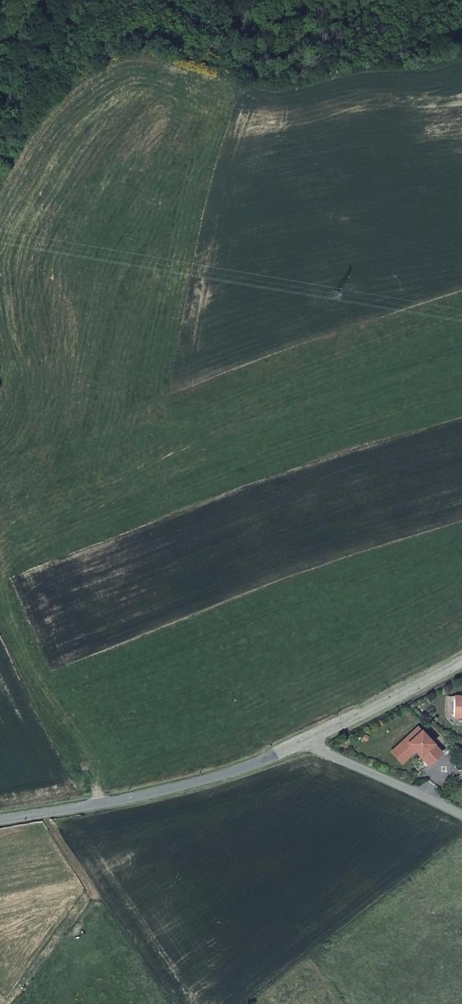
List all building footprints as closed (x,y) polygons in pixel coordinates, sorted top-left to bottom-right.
[(454,694),(453,714),(461,715),(461,694),(454,694)] [(420,728),(417,724),(408,731),(412,734),(420,728)] [(412,734),(408,731),(395,743),(405,754),(413,747),(427,762),(440,751),(420,728),(412,734)] [(390,748),(400,759),(405,754),(395,743),(390,748)]
